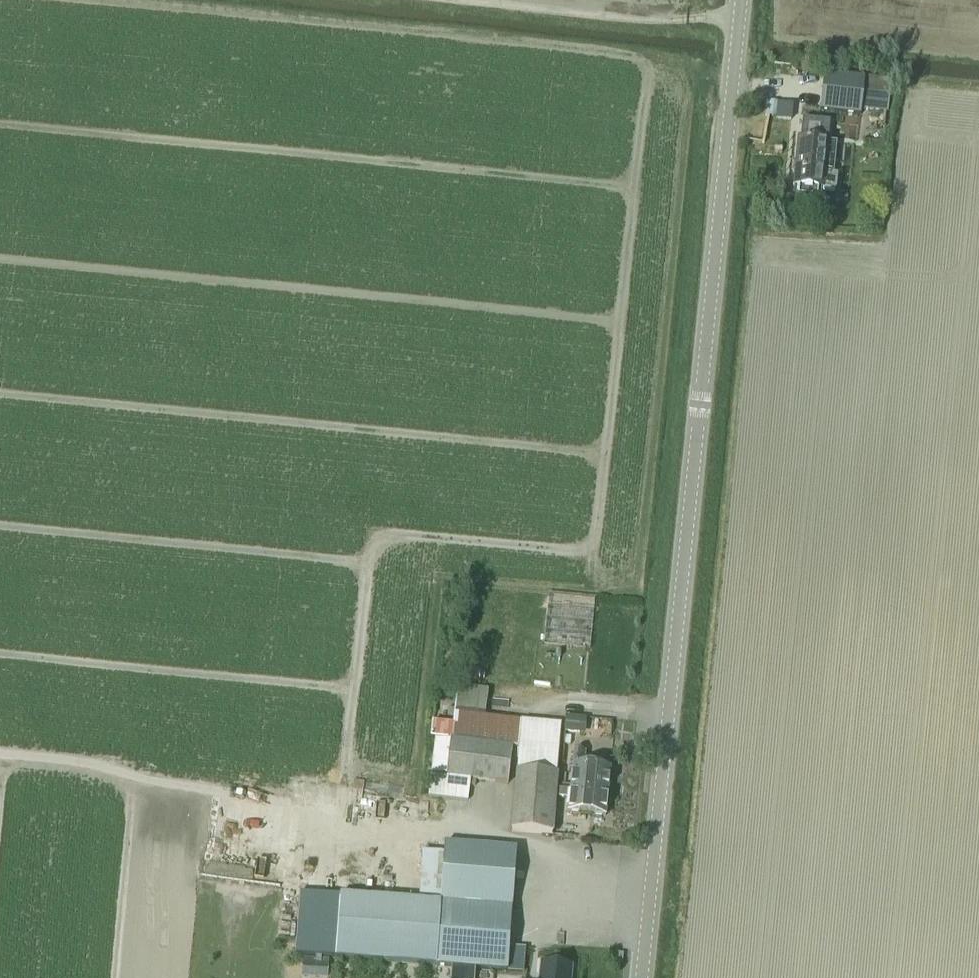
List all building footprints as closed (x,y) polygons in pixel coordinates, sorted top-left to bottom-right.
[(889,112),(893,80),(865,77),(864,92),(825,87),(823,109),(861,114),(862,109),(889,112)] [(766,103),(765,116),(777,117),(778,104),(766,103)] [(792,196),(819,199),(820,190),(833,191),(835,175),(824,174),(829,143),(799,139),(792,196)] [(544,644),(590,648),(595,600),(549,596),(544,644)] [(518,721),(486,717),(490,691),(460,687),(448,776),(508,784),(512,747),(520,748),(512,832),(552,836),(562,725),(518,721)] [(566,718),(564,732),(580,733),(581,719),(566,718)] [(574,752),(570,789),(608,793),(610,770),(584,767),(585,754),(574,752)] [(608,793),(570,789),(570,792),(559,791),(558,798),(569,799),(568,812),(605,816),(608,793)] [(333,958),(508,971),(522,972),(523,947),(509,946),(516,851),(444,845),(440,907),(337,899),(333,958)] [(570,968),(541,965),(539,977),(568,977),(570,968)]
